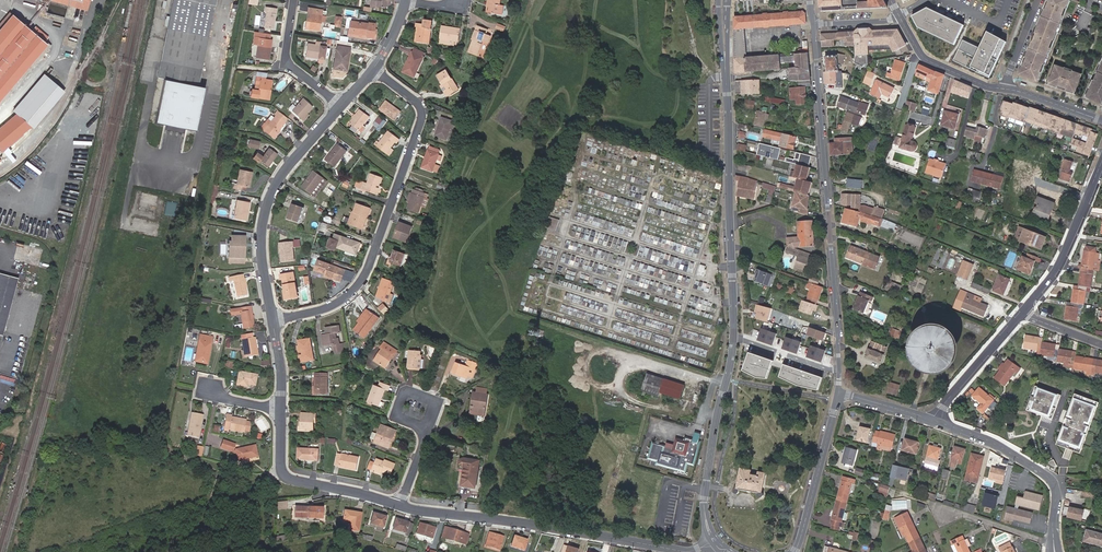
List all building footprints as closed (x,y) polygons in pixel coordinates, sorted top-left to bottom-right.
[(94,0),(57,0),(56,2),(91,12),(94,0)] [(175,5),(214,12),(216,0),(175,0),(175,5)] [(375,2),(371,2),(371,9),(381,9),(381,2),(387,2),(389,2),(389,1),(392,1),(392,0),(375,0),(375,2)] [(488,14),(501,17),(502,8),(498,8),(500,0),(488,0),(486,6),(489,7),(488,14)] [(858,9),(857,7),(842,8),(841,0),(818,0),(819,8),(822,8),(822,11),(858,9)] [(883,0),(872,0),(870,2),(870,9),(887,8),(883,0)] [(1020,73),(1037,79),(1068,0),(1049,0),(1020,73)] [(174,8),(213,17),(214,12),(175,5),(174,8)] [(927,6),(911,15),(918,27),(954,43),(965,23),(927,6)] [(203,69),(213,17),(174,8),(163,61),(203,69)] [(275,31),(277,17),(278,11),(268,9),(267,16),(268,16),(266,30),(275,31)] [(56,49),(50,44),(54,40),(41,30),(38,34),(36,33),(37,32),(14,11),(0,27),(0,112),(56,49)] [(324,13),(313,11),(310,26),(308,26),(307,31),(320,33),(322,24),(323,20),(323,18),(324,13)] [(734,17),(734,28),(744,28),(805,23),(804,15),(802,12),(734,17)] [(417,46),(430,48),(432,31),(433,24),(425,23),(424,28),(416,27),(416,31),(417,31),(419,31),(417,46)] [(498,23),(496,29),(504,32),(506,26),(498,23)] [(369,26),(351,24),(350,37),(359,38),(359,36),(368,38),(368,39),(374,40),(375,32),(376,26),(370,25),(369,26)] [(487,32),(476,28),(472,39),(474,40),(473,43),(472,42),(467,54),(476,57),(480,46),(478,45),(479,42),(487,45),(490,39),(485,37),(487,32)] [(734,28),(734,59),(747,58),(744,28),(734,28)] [(459,32),(442,29),(440,41),(458,43),(459,32)] [(856,32),(855,32),(855,42),(891,41),(906,44),(897,30),(873,31),(856,32)] [(979,48),(963,40),(952,61),(990,79),(1008,39),(988,30),(979,48)] [(359,38),(350,37),(349,38),(377,42),(378,32),(375,32),(374,40),(368,39),(368,38),(359,36),(359,38)] [(846,33),(847,41),(847,42),(844,42),(844,45),(846,45),(846,49),(855,48),(855,42),(855,32),(846,33)] [(821,34),(821,43),(832,42),(847,41),(846,33),(821,34)] [(891,41),(855,42),(855,48),(856,54),(866,54),(866,43),(875,43),(875,45),(889,44),(893,51),(906,44),(891,41)] [(272,44),(262,42),(259,60),(271,62),(273,49),(271,49),(272,44)] [(866,54),(856,54),(856,56),(853,62),(863,67),(864,64),(869,64),(868,45),(875,45),(875,43),(866,43),(866,54)] [(320,61),(325,62),(327,49),(316,48),(309,47),(307,59),(320,61)] [(347,64),(350,64),(352,50),(338,48),(335,71),(345,73),(347,64)] [(413,56),(424,61),(426,57),(415,51),(413,56)] [(796,68),(809,70),(808,53),(794,54),(747,58),(734,59),(735,75),(743,75),(743,72),(780,69),(780,63),(795,62),(796,68)] [(827,72),(839,71),(838,63),(842,64),(843,54),(837,53),(837,55),(825,56),(827,72)] [(415,81),(424,61),(413,56),(407,69),(408,69),(405,76),(415,81)] [(887,72),(886,76),(899,80),(905,63),(896,60),(892,74),(887,72)] [(203,69),(163,61),(160,77),(166,78),(200,85),(203,69)] [(494,66),(489,64),(483,78),(487,80),(494,66)] [(943,76),(919,64),(916,71),(916,72),(932,79),(931,82),(928,90),(936,93),(943,76)] [(1074,91),(1080,74),(1056,65),(1052,76),(1049,75),(1047,83),(1049,84),(1050,82),(1074,91)] [(1088,95),(1101,102),(1101,66),(1088,95)] [(810,80),(809,70),(796,68),(791,69),(792,81),(799,81),(810,80)] [(824,72),(825,85),(834,84),(834,87),(841,87),(841,77),(845,79),(847,75),(840,71),(839,71),(827,72),(824,72)] [(867,71),(863,81),(869,84),(874,74),(867,71)] [(915,75),(931,82),(932,79),(916,72),(915,75)] [(441,89),(447,99),(458,93),(452,82),(452,83),(447,74),(438,79),(443,88),(441,89)] [(66,92),(45,75),(14,111),(17,114),(0,128),(0,150),(4,155),(33,128),(35,130),(66,92)] [(200,85),(166,78),(158,122),(198,129),(207,86),(200,85)] [(263,81),(263,79),(258,79),(257,87),(261,87),(260,93),(253,92),(252,98),(270,101),(272,92),(270,92),(271,82),(267,82),(263,81)] [(735,80),(735,94),(746,94),(746,80),(744,80),(735,80)] [(746,80),(746,94),(759,93),(759,80),(746,80)] [(889,97),(893,89),(877,80),(870,93),(879,97),(881,93),(889,97)] [(971,87),(954,80),(950,93),(968,98),(971,87)] [(806,104),(805,87),(797,88),(790,89),(791,101),(796,100),(797,105),(806,104)] [(867,113),(869,105),(859,101),(858,104),(840,97),(837,106),(859,114),(859,112),(867,113)] [(755,103),(745,101),(744,107),(753,109),(755,103)] [(904,109),(913,111),(916,104),(907,101),(904,109)] [(295,114),(303,121),(308,116),(308,117),(315,110),(306,102),(298,111),(295,114)] [(1008,119),(1009,117),(1013,104),(1011,103),(1010,105),(1005,103),(1004,102),(999,115),(1008,119)] [(1017,120),(1021,107),(1016,105),(1017,104),(1014,103),(1013,104),(1009,117),(1017,120)] [(402,115),(388,105),(382,113),(396,124),(402,115)] [(1025,123),(1025,121),(1030,108),(1027,107),(1026,109),(1021,107),(1017,120),(1025,123)] [(1025,121),(1033,124),(1038,112),(1032,110),(1033,108),(1030,107),(1030,108),(1025,121)] [(763,127),(767,112),(762,111),(758,110),(754,125),(763,127)] [(954,128),(958,114),(944,111),(941,125),(954,128)] [(362,128),(369,119),(367,117),(361,112),(360,112),(356,117),(354,120),(350,124),(359,131),(362,128)] [(1041,127),(1046,113),(1043,112),(1043,113),(1040,112),(1038,112),(1033,124),(1041,127)] [(849,132),(852,124),(855,115),(846,113),(842,130),(849,132)] [(1053,117),(1048,115),(1049,114),(1046,113),(1041,127),(1049,130),(1053,117)] [(271,128),(267,126),(263,132),(267,134),(275,139),(280,133),(281,133),(290,122),(281,115),(274,125),(271,128)] [(861,118),(855,115),(852,124),(859,127),(861,118)] [(1053,117),(1049,130),(1057,133),(1062,119),(1059,118),(1059,119),(1053,117)] [(381,126),(384,122),(379,118),(376,123),(381,126)] [(1064,121),(1065,120),(1062,119),(1057,133),(1065,135),(1069,123),(1064,121)] [(444,122),(437,140),(448,144),(455,126),(444,122)] [(913,139),(912,139),(916,126),(906,123),(902,137),(901,141),(900,144),(899,145),(910,149),(912,148),(913,147),(914,146),(915,145),(915,143),(915,142),(914,141),(913,140),(913,139)] [(1072,138),(1078,124),(1075,123),(1074,125),(1069,123),(1065,135),(1072,138)] [(976,129),(967,127),(964,136),(974,139),(975,135),(985,137),(987,128),(977,125),(976,129)] [(1084,129),(1078,127),(1076,134),(1080,135),(1081,134),(1089,137),(1086,144),(1091,146),(1092,146),(1097,134),(1091,131),(1092,129),(1085,127),(1084,129)] [(781,142),(783,135),(766,131),(764,138),(781,142)] [(402,143),(390,135),(379,151),(390,158),(393,155),(391,154),(397,146),(399,147),(402,143)] [(781,142),(780,147),(794,150),(795,144),(794,143),(795,138),(783,135),(781,142)] [(830,156),(847,154),(846,150),(852,150),(851,137),(847,138),(847,136),(845,136),(845,138),(834,139),(834,142),(828,142),(830,156)] [(956,147),(958,139),(947,136),(945,145),(956,147)] [(1089,151),(1091,146),(1086,144),(1072,139),(1070,144),(1076,147),(1075,151),(1089,156),(1090,152),(1089,151)] [(263,146),(253,144),(252,152),(262,154),(263,146)] [(781,149),(763,145),(760,155),(778,160),(781,149)] [(341,146),(339,148),(347,154),(348,152),(341,146)] [(347,154),(339,148),(327,164),(336,171),(348,155),(347,154)] [(431,154),(425,171),(435,175),(439,163),(443,164),(444,159),(441,158),(441,157),(442,153),(433,150),(431,154)] [(980,161),(982,154),(982,153),(969,150),(967,158),(980,161)] [(271,152),(265,160),(258,156),(254,161),(260,166),(262,164),(270,170),(279,158),(271,152)] [(811,156),(800,154),(795,153),(793,163),(798,164),(797,165),(809,168),(811,156)] [(934,159),(930,158),(926,172),(941,176),(946,163),(941,161),(941,163),(938,162),(934,161),(934,159)] [(1031,167),(1032,165),(1014,158),(1014,160),(1031,167)] [(1073,162),(1063,158),(1060,168),(1063,169),(1060,178),(1069,181),(1072,172),(1069,171),(1073,162)] [(1031,167),(1014,160),(1011,167),(1016,168),(1017,166),(1030,171),(1031,167)] [(751,167),(739,164),(739,172),(749,175),(751,167)] [(797,165),(794,178),(806,181),(809,168),(797,165)] [(139,169),(138,186),(148,187),(150,170),(139,169)] [(1000,188),(1003,177),(975,169),(972,181),(1000,188)] [(254,175),(242,173),(239,188),(236,188),(235,192),(243,194),(244,189),(251,191),(254,175)] [(325,182),(316,175),(303,190),(313,198),(325,182)] [(745,195),(748,179),(735,176),(734,181),(738,182),(735,196),(744,197),(745,195)] [(847,188),(862,189),(863,180),(848,178),(847,188)] [(367,187),(364,193),(378,198),(384,182),(374,179),(370,188),(367,187)] [(757,181),(748,179),(745,195),(754,196),(757,181)] [(796,188),(795,192),(796,193),(808,196),(811,183),(798,180),(796,188)] [(325,182),(313,198),(316,201),(329,185),(325,182)] [(983,192),(973,189),(971,196),(980,199),(983,192)] [(140,205),(148,207),(149,204),(157,206),(159,196),(143,192),(140,205)] [(427,197),(425,196),(418,194),(416,193),(409,213),(420,217),(427,197)] [(799,213),(800,213),(808,216),(809,209),(807,209),(809,197),(808,196),(796,193),(792,210),(799,211),(799,213)] [(882,218),(885,211),(874,207),(873,209),(865,206),(860,206),(860,194),(843,193),(842,206),(851,206),(851,208),(859,209),(859,211),(872,215),(872,214),(882,218)] [(1038,199),(1052,204),(1053,203),(1039,196),(1038,199)] [(1049,212),(1052,204),(1038,199),(1036,202),(1040,204),(1038,209),(1036,208),(1033,215),(1039,217),(1040,214),(1049,219),(1052,213),(1049,212)] [(248,214),(250,215),(252,205),(240,203),(236,222),(246,223),(248,214)] [(289,223),(301,226),(305,211),(294,208),(292,214),(289,222),(289,223)] [(358,217),(354,228),(365,233),(367,228),(366,227),(368,221),(369,221),(372,213),(358,208),(356,216),(358,217)] [(882,226),(883,221),(872,217),(860,212),(846,209),(842,223),(856,226),(857,220),(870,223),(882,226)] [(556,231),(560,221),(550,217),(547,227),(556,231)] [(133,218),(131,232),(159,236),(161,222),(133,218)] [(799,238),(797,238),(798,248),(815,247),(813,221),(798,222),(799,238)] [(398,235),(396,241),(408,246),(414,231),(403,227),(400,235),(398,235)] [(1019,240),(1023,229),(1018,227),(1014,238),(1019,240)] [(1044,237),(1023,229),(1019,240),(1040,248),(1044,237)] [(334,248),(333,251),(339,254),(340,251),(350,254),(350,253),(359,256),(362,246),(338,238),(337,243),(334,242),(333,247),(334,248)] [(788,245),(789,246),(796,248),(798,248),(797,238),(787,239),(788,245)] [(234,241),(234,247),(237,247),(236,261),(234,261),(231,261),(231,267),(246,267),(247,241),(234,241)] [(282,246),(284,266),(296,265),(295,251),(297,251),(297,245),(282,246)] [(876,269),(881,256),(851,245),(846,257),(876,269)] [(806,271),(811,256),(789,248),(787,253),(799,258),(795,267),(806,271)] [(1030,272),(1035,258),(1039,259),(1040,256),(1027,251),(1026,255),(1022,253),(1017,268),(1030,272)] [(1084,269),(1098,271),(1101,254),(1082,251),(1080,264),(1085,265),(1084,269)] [(397,254),(394,261),(392,266),(404,270),(408,258),(397,254)] [(962,259),(957,272),(968,276),(973,263),(962,259)] [(324,271),(322,275),(329,278),(328,280),(342,285),(346,273),(321,264),(319,270),(324,271)] [(765,278),(770,279),(771,275),(757,269),(756,274),(759,275),(758,278),(756,278),(755,282),(764,285),(765,278)] [(1076,285),(1079,285),(1086,287),(1088,287),(1091,270),(1084,269),(1083,273),(1078,272),(1076,285)] [(22,279),(0,273),(0,335),(7,337),(22,279)] [(1004,292),(1010,276),(999,273),(994,288),(1004,292)] [(291,301),(292,302),(300,301),(296,277),(283,279),(283,283),(285,283),(286,290),(288,290),(289,294),(287,295),(285,295),(286,301),(291,301)] [(245,278),(230,281),(232,285),(236,284),(240,300),(250,298),(245,278)] [(902,285),(888,280),(886,286),(889,288),(888,289),(899,293),(902,285)] [(972,281),(970,285),(977,287),(981,289),(982,285),(972,281)] [(390,303),(397,286),(386,282),(383,291),(385,291),(381,300),(386,302),(390,303)] [(817,306),(823,289),(809,284),(807,288),(811,290),(807,302),(817,306)] [(1074,289),(1071,302),(1079,304),(1083,304),(1085,291),(1090,292),(1091,288),(1088,287),(1086,287),(1079,285),(1078,290),(1074,289)] [(787,293),(795,296),(797,290),(795,290),(796,287),(793,286),(792,289),(789,288),(787,293)] [(968,290),(965,297),(987,305),(988,303),(973,298),(975,293),(968,290)] [(866,313),(871,300),(872,301),(874,296),(861,291),(854,309),(866,313)] [(987,305),(965,297),(962,305),(984,313),(987,305)] [(818,306),(817,306),(807,302),(802,300),(799,311),(812,316),(814,311),(815,310),(817,310),(818,306)] [(1079,304),(1071,302),(1070,306),(1066,306),(1064,319),(1076,321),(1079,304)] [(765,307),(761,306),(759,313),(757,318),(768,322),(772,309),(765,307)] [(393,313),(387,308),(382,312),(388,318),(393,313)] [(257,330),(256,322),(255,320),(254,311),(234,314),(235,319),(244,318),(247,332),(257,330)] [(382,320),(373,313),(358,333),(368,340),(382,320)] [(893,324),(892,328),(902,332),(904,328),(893,324)] [(344,335),(343,328),(329,331),(330,338),(326,338),(328,349),(338,348),(339,355),(347,354),(346,346),(343,346),(342,341),(340,342),(337,342),(336,337),(339,336),(344,335)] [(811,328),(808,336),(824,342),(827,333),(811,328)] [(902,332),(892,328),(889,334),(892,335),(891,336),(896,338),(896,337),(899,338),(902,332)] [(960,376),(966,370),(970,363),(972,355),(972,349),(969,342),(965,337),(960,332),(954,329),(947,328),(940,329),(934,332),(928,336),(924,343),(921,350),(921,359),(924,366),(929,373),(936,377),(944,379),(952,379),(960,376)] [(762,329),(758,340),(774,346),(779,335),(762,329)] [(1040,350),(1041,342),(1037,342),(1038,337),(1024,335),(1022,347),(1040,350)] [(210,356),(212,356),(215,338),(203,336),(198,363),(208,365),(210,359),(210,356)] [(786,337),(782,348),(799,354),(803,343),(786,337)] [(259,351),(259,347),(260,347),(259,340),(246,342),(248,354),(250,354),(251,359),(262,358),(261,351),(259,351)] [(305,357),(306,360),(307,365),(319,362),(314,342),(302,345),(303,349),(305,357)] [(864,357),(880,364),(883,354),(882,354),(885,347),(872,342),(869,349),(867,348),(864,357)] [(1040,350),(1039,354),(1057,357),(1057,353),(1058,350),(1054,349),(1054,345),(1041,342),(1040,350)] [(391,349),(384,345),(382,350),(384,351),(378,363),(387,367),(389,362),(392,363),(397,352),(391,349)] [(811,346),(807,357),(824,363),(828,352),(811,346)] [(1057,357),(1056,361),(1064,363),(1064,367),(1073,368),(1076,357),(1071,356),(1072,352),(1058,350),(1057,353),(1057,357)] [(424,361),(424,358),(424,353),(413,353),(413,370),(425,371),(425,361),(424,361)] [(774,361),(749,353),(744,370),(758,377),(768,378),(774,361)] [(1076,357),(1073,368),(1087,371),(1091,372),(1093,364),(1088,363),(1089,359),(1076,357)] [(995,371),(991,376),(1000,384),(1012,370),(1014,372),(1017,368),(1005,358),(1002,363),(997,368),(997,369),(995,372),(995,371)] [(478,379),(483,365),(473,361),(471,368),(461,364),(458,374),(464,376),(464,374),(473,377),(478,379)] [(1091,372),(1091,375),(1095,376),(1095,372),(1101,374),(1101,361),(1098,361),(1097,364),(1093,364),(1091,372)] [(822,377),(784,365),(780,377),(798,385),(818,390),(822,377)] [(260,377),(242,373),(240,386),(250,388),(251,386),(259,387),(260,377)] [(680,400),(684,386),(648,374),(643,392),(659,397),(660,394),(680,400)] [(331,376),(319,376),(320,396),(332,396),(331,376)] [(890,381),(888,389),(896,392),(899,383),(890,381)] [(1061,394),(1035,384),(1026,408),(1052,418),(1061,394)] [(490,413),(492,395),(494,396),(496,388),(486,387),(485,394),(478,393),(477,399),(479,399),(478,406),(476,406),(475,411),(490,413)] [(988,395),(978,387),(971,395),(981,403),(976,408),(981,412),(986,406),(992,399),(993,397),(989,393),(988,395)] [(389,392),(379,388),(372,405),(383,409),(389,392)] [(1098,401),(1073,392),(1055,443),(1080,452),(1098,401)] [(992,399),(986,406),(989,408),(991,408),(996,402),(992,399)] [(317,419),(319,419),(319,414),(305,413),(304,425),(304,428),(302,428),(302,434),(316,435),(316,422),(317,419)] [(195,414),(190,437),(202,439),(207,416),(195,414)] [(234,417),(230,416),(227,430),(232,431),(247,434),(250,422),(234,419),(234,417)] [(870,429),(860,427),(857,440),(867,442),(870,429)] [(401,433),(387,428),(382,442),(381,443),(380,444),(394,450),(396,444),(395,444),(397,438),(398,439),(401,433)] [(876,431),(872,446),(877,447),(877,444),(892,447),(895,435),(881,431),(880,432),(876,431)] [(382,442),(383,437),(378,435),(375,441),(381,443),(382,442)] [(691,446),(701,449),(703,442),(701,441),(695,439),(687,437),(686,441),(678,438),(677,442),(691,446)] [(919,443),(905,439),(902,450),(915,454),(919,443)] [(239,446),(227,442),(224,450),(240,456),(241,463),(262,458),(259,447),(239,452),(239,453),(237,452),(239,446)] [(696,467),(701,449),(691,446),(677,442),(675,451),(668,449),(668,446),(655,442),(650,460),(654,461),(653,465),(659,467),(660,466),(688,474),(690,465),(696,467)] [(929,446),(924,463),(938,467),(940,460),(938,460),(941,449),(939,448),(939,446),(934,445),(934,447),(929,446)] [(955,447),(951,461),(952,462),(950,466),(956,468),(957,463),(961,464),(965,450),(955,447)] [(856,451),(846,448),(842,462),(847,463),(850,464),(853,465),(856,451)] [(302,451),(301,462),(321,463),(322,452),(302,451)] [(967,476),(978,478),(983,459),(976,457),(977,455),(972,454),(967,476)] [(345,458),(342,469),(359,472),(361,461),(345,458)] [(470,466),(468,477),(467,486),(481,488),(485,461),(469,458),(468,458),(467,458),(465,459),(465,460),(464,461),(464,462),(464,463),(465,464),(466,465),(467,465),(470,466)] [(372,468),(376,470),(377,469),(384,473),(385,472),(386,470),(388,471),(388,473),(394,475),(399,466),(389,462),(389,464),(381,460),(380,464),(376,462),(372,468)] [(910,481),(913,468),(899,465),(896,477),(910,481)] [(763,492),(767,473),(757,472),(756,476),(750,474),(751,470),(742,468),(737,488),(736,488),(735,489),(734,490),(734,491),(734,492),(735,493),(735,494),(736,494),(738,494),(739,493),(740,492),(740,491),(740,490),(760,495),(760,496),(761,496),(762,497),(763,498),(764,497),(765,496),(765,495),(765,494),(764,492),(763,492)] [(863,476),(864,471),(856,468),(855,474),(863,476)] [(1005,471),(992,468),(990,479),(996,481),(996,479),(1003,480),(1005,471)] [(950,471),(944,469),(938,491),(944,492),(950,471)] [(837,500),(847,503),(853,483),(855,484),(856,480),(843,476),(837,500)] [(1043,496),(1025,491),(1024,498),(1017,496),(1015,505),(1039,511),(1043,496)] [(925,498),(935,501),(937,495),(927,492),(925,498)] [(935,501),(952,506),(953,503),(944,500),(946,495),(938,492),(937,495),(935,501)] [(999,496),(985,493),(982,506),(995,510),(999,496)] [(842,522),(847,503),(837,500),(830,523),(832,524),(835,525),(840,526),(843,527),(844,523),(842,522)] [(294,511),(292,503),(281,504),(283,513),(294,511)] [(968,512),(969,508),(965,506),(955,503),(954,507),(968,512)] [(965,503),(965,506),(969,508),(968,512),(974,514),(976,506),(965,503)] [(322,509),(296,505),(295,515),(320,519),(322,509)] [(1033,513),(1007,507),(1004,520),(1013,522),(1014,520),(1030,524),(1033,513)] [(1081,520),(1084,510),(1070,507),(1068,517),(1081,520)] [(909,543),(920,538),(907,512),(895,518),(901,530),(898,531),(901,537),(905,535),(909,543)] [(367,515),(349,513),(348,524),(356,525),(355,532),(365,533),(367,515)] [(392,518),(378,514),(376,523),(388,527),(389,527),(392,518)] [(416,537),(419,525),(401,520),(398,530),(411,533),(410,535),(416,537)] [(388,527),(376,523),(375,526),(382,528),(382,530),(387,532),(388,527)] [(439,529),(425,524),(422,534),(437,537),(439,529)] [(462,542),(465,532),(454,528),(450,539),(462,542)] [(1086,530),(1083,541),(1101,546),(1101,534),(1086,530)] [(289,539),(287,532),(277,535),(278,541),(289,539)] [(475,535),(465,532),(462,542),(471,545),(475,535)] [(494,533),(492,538),(498,540),(495,549),(504,551),(509,538),(494,533)] [(520,536),(516,548),(528,551),(529,551),(533,540),(520,536)] [(962,536),(951,541),(952,545),(954,545),(958,551),(970,551),(962,536)] [(909,543),(913,551),(911,551),(926,551),(920,538),(909,543)] [(449,544),(461,547),(462,542),(450,539),(449,544)] [(1011,542),(999,548),(1001,551),(1003,551),(1015,551),(1011,542)] [(582,548),(569,543),(566,551),(581,551),(582,548)]
